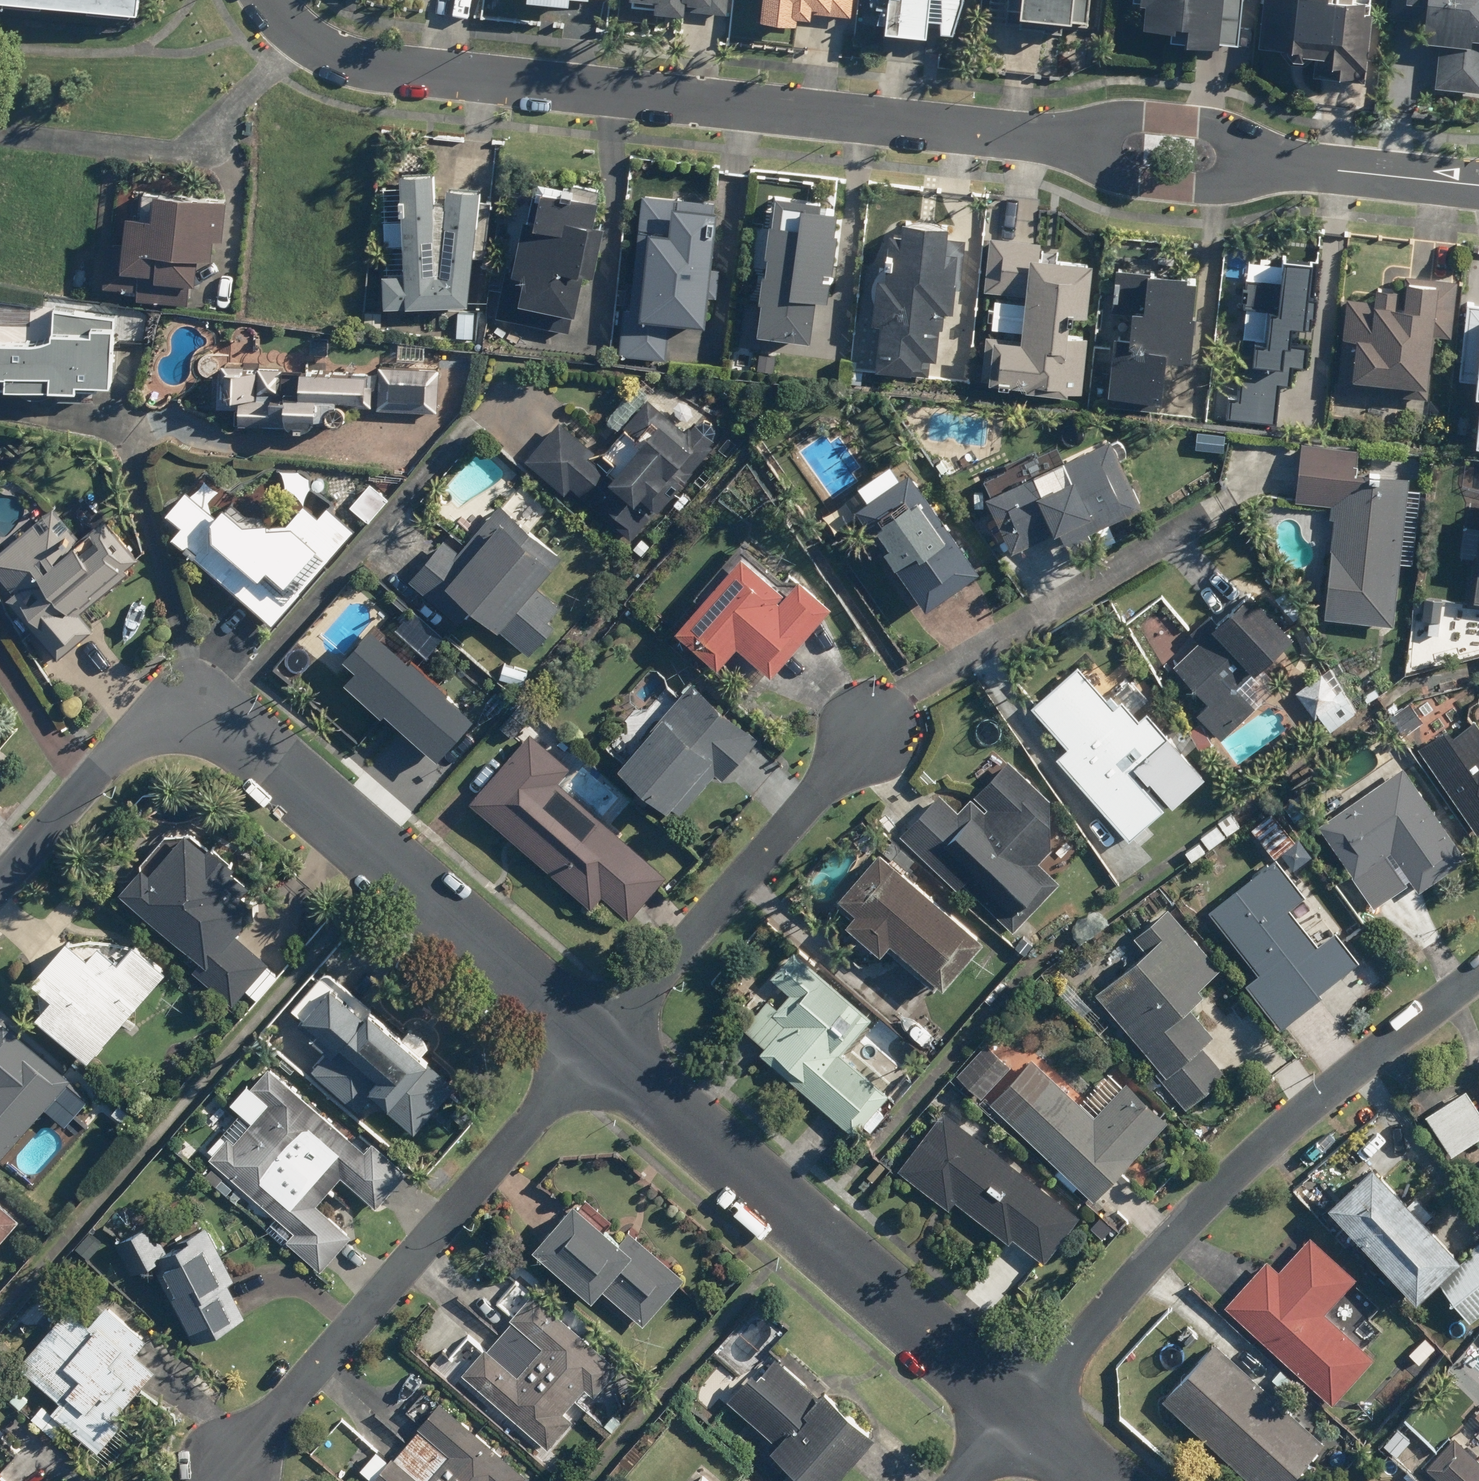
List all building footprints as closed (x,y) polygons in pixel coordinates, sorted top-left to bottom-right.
[(141,10),(142,0),(30,0),(141,10)] [(657,11),(687,12),(687,2),(713,3),(713,0),(657,0),(657,11)] [(762,19),(800,21),(800,12),(815,13),(815,6),(833,7),(834,0),(763,0),(762,19)] [(892,31),(927,34),(927,28),(957,30),(968,0),(895,0),(892,31)] [(1007,21),(1036,23),(1035,26),(1069,27),(1069,19),(1092,20),(1093,0),(1007,0),(1007,21)] [(1142,1),(1146,1),(1145,22),(1187,24),(1186,43),(1238,46),(1241,0),(1142,0),(1142,1)] [(1263,47),(1287,49),(1287,60),(1319,62),(1319,76),(1372,79),(1376,0),(1266,0),(1263,47)] [(1393,17),(1427,19),(1426,40),(1441,41),(1439,89),(1478,90),(1478,0),(1394,0),(1393,17)] [(402,187),(384,186),(384,307),(473,307),(482,188),(449,186),(448,199),(436,198),(437,173),(403,171),(402,187)] [(125,243),(109,241),(105,288),(137,291),(136,301),(191,305),(192,286),(198,286),(200,256),(214,258),(215,239),(226,240),(229,196),(144,189),(141,217),(127,216),(125,243)] [(544,199),(530,196),(517,263),(509,262),(498,316),(572,331),(598,202),(546,192),(544,199)] [(720,201),(642,195),(632,309),(625,309),(621,356),(668,361),(672,321),(709,324),(720,201)] [(841,204),(774,198),(761,332),(814,337),(818,297),(832,299),(841,204)] [(889,275),(880,274),(876,320),(883,320),(880,364),(924,367),(925,357),(940,358),(943,311),(954,312),(959,253),(950,252),(951,225),(904,222),(901,269),(890,269),(889,275)] [(1043,242),(990,238),(985,292),(1029,296),(1028,304),(994,301),(992,329),(1025,332),(1024,338),(988,335),(984,385),(1084,394),(1089,336),(1071,335),(1073,312),(1090,314),(1094,260),(1042,256),(1043,242)] [(1312,263),(1251,257),(1239,395),(1229,394),(1227,417),(1277,422),(1281,383),(1292,384),(1297,324),(1307,325),(1312,263)] [(1202,275),(1103,266),(1094,381),(1111,383),(1109,406),(1164,410),(1169,354),(1195,356),(1202,275)] [(1379,299),(1348,296),(1339,389),(1431,397),(1442,280),(1407,277),(1406,291),(1380,288),(1379,299)] [(1466,299),(1458,380),(1465,381),(1460,444),(1478,446),(1478,301),(1466,299)] [(0,337),(0,385),(111,390),(115,312),(56,309),(54,339),(0,337)] [(477,315),(459,314),(457,340),(476,341),(477,315)] [(439,367),(381,366),(380,408),(438,410),(439,367)] [(367,401),(369,373),(222,367),(221,398),(235,398),(234,423),(293,425),(293,416),(338,417),(339,400),(367,401)] [(601,455),(561,421),(528,460),(567,494),(573,487),(633,538),(683,479),(676,473),(692,454),(702,462),(720,441),(698,422),(690,431),(650,397),(601,455)] [(1143,504),(1111,437),(986,496),(1011,548),(1096,509),(1102,523),(1143,504)] [(1330,517),(1335,517),(1327,615),(1398,621),(1408,475),(1357,471),(1359,445),(1303,440),(1299,499),(1331,501),(1330,517)] [(182,523),(171,536),(271,622),(356,530),(330,506),(336,500),(296,466),(292,466),(287,467),(283,468),(279,469),(274,470),(270,472),(266,473),(262,475),(258,477),(254,479),(250,481),(246,483),(242,486),(238,488),(235,491),(231,493),(203,470),(169,512),(182,523)] [(911,466),(857,502),(928,609),(982,573),(911,466)] [(389,498),(371,483),(351,507),(368,522),(389,498)] [(461,551),(446,539),(411,581),(460,622),(472,609),(498,631),(503,626),(535,652),(556,627),(550,622),(563,607),(538,586),(562,557),(499,505),(461,551)] [(54,506),(0,551),(0,577),(15,595),(10,599),(60,658),(94,630),(77,609),(139,558),(106,518),(81,538),(54,506)] [(787,594),(743,556),(676,632),(719,669),(739,646),(773,676),(835,606),(802,577),(787,594)] [(1217,620),(1210,613),(1192,632),(1200,640),(1174,665),(1208,698),(1197,709),(1224,736),(1278,683),(1260,665),(1292,632),(1249,589),(1217,620)] [(389,640),(353,680),(438,759),(475,720),(389,640)] [(1067,746),(1057,755),(1129,836),(1163,805),(1136,774),(1142,768),(1174,803),(1206,775),(1149,711),(1140,719),(1133,711),(1150,696),(1131,675),(1108,695),(1078,662),(1030,705),(1067,746)] [(1326,667),(1298,689),(1329,730),(1358,708),(1326,667)] [(761,739),(694,681),(619,769),(669,812),(714,760),(730,774),(761,739)] [(1407,730),(1477,833),(1478,832),(1478,723),(1476,718),(1453,734),(1437,710),(1407,730)] [(572,770),(532,734),(471,801),(590,908),(603,893),(629,916),(666,875),(562,781),(572,770)] [(957,809),(938,790),(899,832),(959,887),(962,883),(1015,931),(1062,880),(1041,861),(1050,851),(1052,799),(1009,756),(957,809)] [(1467,859),(1406,764),(1318,821),(1372,905),(1411,880),(1418,891),(1467,859)] [(1272,812),(1253,827),(1275,855),(1294,839),(1272,812)] [(139,864),(118,889),(204,960),(196,969),(235,1002),(269,961),(235,932),(258,905),(242,891),(250,882),(233,868),(237,863),(208,840),(204,844),(184,827),(147,871),(139,864)] [(985,936),(878,846),(839,892),(857,907),(846,921),(881,951),(891,939),(945,984),(985,936)] [(1279,856),(1211,910),(1260,971),(1246,982),(1281,1026),(1321,994),(1318,991),(1358,959),(1334,929),(1319,942),(1290,905),(1307,891),(1279,856)] [(1142,944),(1094,990),(1162,1062),(1153,1071),(1188,1109),(1229,1070),(1204,1043),(1216,1031),(1191,1004),(1204,991),(1199,986),(1221,965),(1164,906),(1134,934),(1142,944)] [(80,951),(61,936),(28,978),(49,995),(35,1014),(91,1058),(164,965),(131,939),(119,955),(93,935),(80,951)] [(871,1017),(793,948),(770,975),(789,993),(773,1011),(784,1021),(758,1051),(853,1135),(889,1094),(841,1052),(871,1017)] [(365,1012),(332,982),(297,1020),(331,1051),(314,1069),(360,1112),(375,1095),(414,1132),(457,1086),(371,1006),(365,1012)] [(0,1015),(0,1155),(69,1073),(0,1015)] [(1012,1062),(986,1039),(954,1075),(980,1098),(1012,1062)] [(1031,1056),(989,1101),(1095,1199),(1168,1120),(1125,1080),(1093,1115),(1031,1056)] [(363,1147),(268,1064),(247,1088),(264,1104),(249,1121),(237,1111),(222,1129),(228,1134),(209,1155),(294,1229),(286,1238),(323,1270),(353,1235),(316,1201),(341,1173),(378,1206),(408,1172),(370,1139),(363,1147)] [(1425,1112),(1451,1154),(1478,1137),(1478,1106),(1467,1087),(1425,1112)] [(1078,1221),(944,1110),(895,1169),(943,1208),(955,1193),(1042,1265),(1078,1221)] [(1372,1161),(1328,1203),(1418,1297),(1462,1256),(1427,1219),(1433,1214),(1415,1194),(1409,1200),(1372,1161)] [(575,1198),(534,1245),(593,1297),(601,1287),(644,1325),(686,1277),(630,1228),(621,1239),(575,1198)] [(20,1216),(0,1199),(0,1239),(20,1216)] [(153,1220),(117,1236),(133,1272),(156,1262),(192,1343),(248,1318),(207,1226),(164,1245),(153,1220)] [(1268,1258),(1225,1303),(1333,1405),(1376,1359),(1326,1312),(1358,1278),(1312,1235),(1279,1269),(1268,1258)] [(1466,1254),(1475,1264),(1445,1290),(1472,1319),(1478,1312),(1478,1242),(1466,1254)] [(619,1368),(537,1293),(464,1373),(547,1450),(575,1420),(565,1410),(586,1387),(595,1395),(619,1368)] [(90,1321),(68,1303),(18,1365),(60,1399),(52,1409),(100,1450),(123,1422),(116,1416),(154,1369),(134,1353),(147,1337),(106,1303),(90,1321)] [(1162,1398),(1252,1480),(1290,1480),(1325,1443),(1214,1341),(1162,1398)] [(727,1398),(776,1439),(770,1446),(811,1480),(835,1480),(877,1431),(823,1386),(819,1391),(776,1355),(758,1375),(751,1370),(727,1398)] [(357,1473),(366,1480),(516,1480),(525,1470),(442,1398),(390,1458),(379,1448),(357,1473)] [(1427,1467),(1442,1480),(1478,1480),(1478,1458),(1455,1436),(1427,1467)] [(699,1470),(690,1480),(713,1480),(699,1470)] [(0,1472),(0,1480),(9,1480),(0,1472)]
